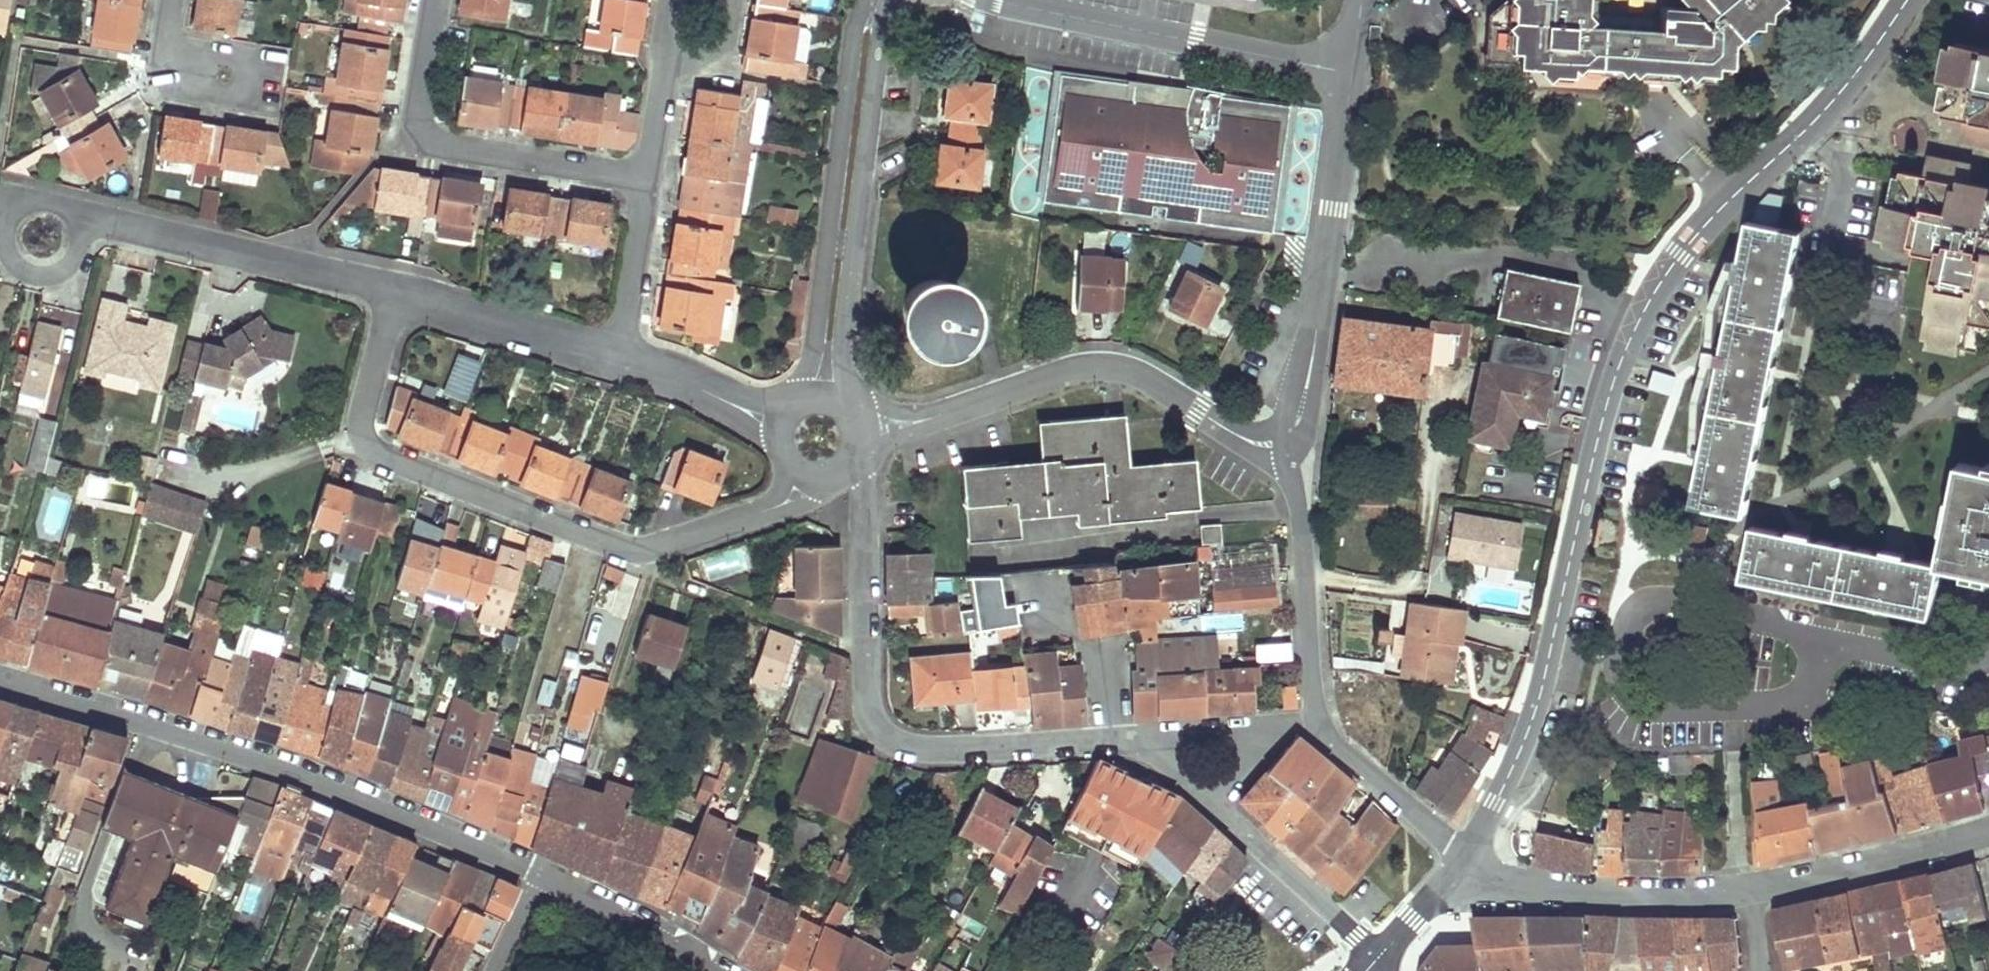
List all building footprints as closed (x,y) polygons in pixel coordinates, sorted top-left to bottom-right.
[(5,31),(10,0),(0,0),(0,30),(5,31)] [(103,0),(98,0),(91,49),(128,54),(132,27),(136,5),(103,0)] [(193,27),(230,34),(232,34),(237,0),(197,0),(193,27)] [(357,0),(344,0),(342,13),(355,15),(357,0)] [(402,0),(357,0),(355,15),(354,22),(385,26),(386,20),(398,22),(401,3),(402,0)] [(459,10),(502,17),(505,0),(461,0),(459,10)] [(645,0),(604,0),(600,28),(588,27),(585,47),(636,55),(637,47),(638,38),(642,16),(636,15),(638,1),(644,2),(645,0)] [(755,3),(784,8),(785,0),(755,0),(755,3)] [(1688,8),(1659,6),(1658,23),(1591,19),(1585,12),(1586,0),(1505,0),(1489,13),(1485,65),(1540,69),(1540,72),(1547,79),(1552,74),(1572,75),(1573,65),(1618,68),(1622,73),(1626,69),(1652,70),(1651,74),(1661,75),(1661,71),(1685,72),(1690,78),(1696,73),(1715,74),(1716,67),(1730,68),(1732,43),(1738,38),(1750,27),(1755,26),(1759,26),(1758,19),(1768,19),(1768,12),(1772,8),(1766,0),(1681,0),(1688,8)] [(1772,8),(1781,0),(1766,0),(1772,8)] [(784,8),(755,3),(752,21),(757,22),(755,36),(750,36),(746,56),(744,71),(802,80),(805,61),(790,59),(798,10),(784,8)] [(20,21),(22,8),(15,7),(13,20),(20,21)] [(817,21),(835,23),(836,17),(818,14),(817,21)] [(307,23),(296,22),(294,32),(305,34),(307,23)] [(1750,27),(1738,38),(1743,43),(1756,31),(1755,26),(1750,27)] [(389,37),(384,36),(352,31),(344,29),(342,42),(340,41),(334,81),(332,95),(378,102),(383,69),(389,37)] [(1957,42),(1955,47),(1950,46),(1945,71),(1950,72),(1947,85),(1943,84),(1938,108),(1943,109),(1942,114),(1971,120),(1970,131),(1988,135),(1988,48),(1957,42)] [(61,127),(65,134),(93,119),(87,108),(95,104),(77,73),(42,93),(61,127)] [(1135,85),(1059,74),(1053,118),(1061,119),(1056,160),(1048,159),(1042,202),(1121,213),(1122,203),(1198,213),(1197,223),(1272,234),(1278,190),(1270,189),(1275,148),(1284,149),(1290,105),(1222,96),(1222,93),(1188,87),(1185,109),(1133,101),(1135,85)] [(493,125),(508,128),(515,85),(464,76),(457,119),(476,122),(477,118),(493,121),(493,125)] [(334,81),(325,80),(324,87),(323,94),(332,95),(334,81)] [(693,117),(690,137),(730,143),(731,136),(745,138),(754,82),(743,80),(740,94),(698,87),(695,104),(701,104),(698,118),(693,117)] [(951,132),(984,137),(991,86),(951,81),(945,120),(952,121),(951,132)] [(322,94),(323,94),(324,87),(308,85),(307,91),(322,94)] [(523,130),(523,128),(523,126),(538,128),(538,133),(559,136),(565,93),(535,88),(515,85),(508,128),(523,130)] [(1188,87),(1135,85),(1133,101),(1185,109),(1188,87)] [(565,93),(559,136),(579,139),(580,135),(595,137),(595,142),(597,142),(626,147),(635,135),(638,114),(619,111),(621,96),(602,93),(601,99),(565,93)] [(374,127),(378,102),(332,95),(323,94),(322,94),(320,104),(334,106),(328,141),(324,167),(358,172),(368,160),(369,156),(374,127)] [(207,164),(213,125),(189,121),(164,117),(158,155),(194,162),(207,164)] [(1048,159),(1056,160),(1061,119),(1053,118),(1048,159)] [(88,174),(88,175),(89,176),(125,156),(107,125),(99,129),(93,119),(65,134),(70,143),(72,146),(88,174)] [(1901,148),(1928,139),(1922,119),(1894,128),(1901,148)] [(207,164),(208,164),(224,166),(258,172),(259,167),(262,167),(263,161),(290,166),(278,135),(263,133),(239,129),(213,125),(207,164)] [(46,145),(65,134),(61,127),(20,150),(25,157),(29,155),(34,152),(46,145)] [(942,143),(939,163),(936,182),(976,188),(984,137),(951,132),(949,145),(942,143)] [(46,145),(51,155),(70,143),(65,134),(46,145)] [(730,143),(690,137),(687,157),(692,158),(689,173),(685,172),(679,207),(729,215),(733,191),(742,192),(746,163),(728,160),(730,143)] [(324,167),(328,141),(317,139),(313,166),(324,167)] [(814,150),(756,141),(755,147),(813,157),(814,150)] [(728,160),(746,163),(749,146),(730,143),(728,160)] [(34,152),(29,155),(25,157),(24,158),(29,167),(51,155),(46,145),(34,152)] [(88,174),(72,146),(59,153),(69,172),(88,174)] [(1278,190),(1284,149),(1275,148),(1270,189),(1278,190)] [(194,162),(191,182),(204,184),(207,164),(194,162)] [(258,172),(224,166),(221,179),(256,184),(258,172)] [(380,168),(376,167),(373,166),(343,202),(354,204),(409,214),(423,216),(429,176),(415,174),(414,179),(400,177),(401,171),(380,168)] [(1961,345),(1966,320),(1972,321),(1988,325),(1988,218),(1986,218),(1988,204),(1988,188),(1968,184),(1963,183),(1964,173),(1933,167),(1930,177),(1924,176),(1901,171),(1899,177),(1894,176),(1889,200),(1894,201),(1893,207),(1892,213),(1887,212),(1881,237),(1887,238),(1886,243),(1939,254),(1923,337),(1928,339),(1927,344),(1960,351),(1961,345)] [(444,179),(429,176),(423,216),(438,218),(447,220),(445,235),(471,239),(480,185),(459,181),(458,186),(443,184),(444,179)] [(213,222),(218,191),(203,189),(199,218),(213,222)] [(544,200),(537,199),(530,198),(531,193),(529,192),(509,189),(502,228),(553,237),(559,197),(545,195),(544,200)] [(742,192),(733,191),(729,215),(732,216),(738,217),(742,192)] [(559,197),(553,237),(603,245),(609,205),(589,202),(588,207),(574,205),(575,200),(559,197)] [(354,204),(343,202),(331,216),(338,222),(354,204)] [(1198,213),(1122,203),(1121,213),(1197,223),(1198,213)] [(767,223),(797,227),(799,209),(769,206),(767,223)] [(671,258),(668,274),(712,280),(714,265),(728,267),(733,233),(729,232),(732,216),(729,215),(679,207),(673,243),(678,244),(675,259),(671,258)] [(419,235),(423,216),(409,214),(406,232),(419,235)] [(738,217),(732,216),(729,232),(733,233),(736,233),(738,217)] [(445,235),(447,220),(438,218),(436,233),(445,235)] [(1799,233),(1773,228),(1748,223),(1720,361),(1691,504),(1743,516),(1799,233)] [(804,235),(812,236),(813,229),(805,227),(804,235)] [(1199,255),(1185,248),(1180,259),(1194,266),(1199,255)] [(420,266),(423,250),(417,249),(415,264),(420,266)] [(1122,307),(1123,284),(1123,261),(1108,260),(1108,257),(1079,255),(1077,309),(1106,310),(1106,307),(1122,307)] [(1498,301),(1496,309),(1494,317),(1568,333),(1578,285),(1505,269),(1498,301)] [(671,289),(668,305),(663,305),(660,326),(700,332),(718,335),(726,283),(712,280),(668,274),(666,288),(671,289)] [(1199,308),(1205,311),(1210,314),(1221,291),(1187,274),(1170,308),(1193,319),(1199,308)] [(793,293),(806,295),(808,280),(795,279),(793,293)] [(905,308),(905,310),(905,312),(905,315),(906,319),(906,322),(908,326),(909,329),(911,331),(914,334),(916,337),(919,339),(922,340),(926,342),(929,343),(932,343),(936,344),(940,343),(943,343),(946,342),(950,341),(953,339),(956,337),(958,334),(961,332),(963,329),(964,326),(966,323),(967,319),(968,316),(968,312),(968,309),(967,305),(966,302),(965,299),(963,296),(961,293),(959,290),(956,288),(953,286),(950,284),(947,282),(943,281),(940,281),(937,281),(933,281),(930,281),(926,282),(923,284),(920,285),(917,287),(914,290),(912,292),(910,295),(908,298),(907,301),(906,305),(905,308)] [(805,311),(806,296),(806,295),(793,293),(792,310),(805,311)] [(157,390),(174,324),(151,318),(148,328),(122,322),(124,312),(126,304),(103,298),(84,371),(103,376),(104,371),(140,381),(139,385),(157,390)] [(542,309),(549,311),(550,304),(543,303),(542,309)] [(1205,311),(1199,308),(1193,319),(1205,325),(1210,314),(1205,311)] [(151,318),(124,312),(122,322),(148,328),(151,318)] [(270,329),(261,315),(234,333),(236,336),(234,343),(230,346),(227,348),(205,343),(196,377),(230,386),(230,383),(246,387),(248,374),(275,356),(288,359),(294,334),(270,329)] [(1420,395),(1422,378),(1425,362),(1452,366),(1453,358),(1467,359),(1472,324),(1456,322),(1454,333),(1341,319),(1333,383),(1420,395)] [(60,328),(37,322),(20,392),(16,404),(31,408),(40,407),(60,328)] [(236,336),(234,333),(224,339),(230,346),(234,343),(236,336)] [(1479,380),(1466,440),(1491,445),(1501,447),(1501,443),(1509,408),(1516,409),(1525,411),(1540,414),(1542,405),(1546,388),(1551,365),(1559,367),(1563,347),(1493,333),(1483,380),(1479,380)] [(196,377),(205,343),(187,338),(178,373),(196,377)] [(481,362),(459,355),(446,393),(468,400),(481,362)] [(1559,367),(1551,365),(1546,388),(1557,390),(1561,367),(1559,367)] [(1648,389),(1671,396),(1677,377),(1654,370),(1648,389)] [(426,385),(420,401),(431,405),(438,389),(426,385)] [(447,454),(461,417),(431,405),(420,401),(412,398),(414,393),(397,386),(386,424),(400,430),(398,434),(417,442),(419,436),(432,442),(430,447),(447,454)] [(192,432),(202,394),(190,391),(180,429),(192,432)] [(40,420),(31,408),(16,404),(14,414),(40,420)] [(1550,406),(1542,405),(1540,414),(1525,411),(1522,422),(1546,426),(1550,406)] [(477,411),(465,406),(461,417),(473,422),(477,411)] [(30,468),(36,469),(42,471),(47,453),(55,421),(41,417),(40,420),(32,448),(35,449),(30,468)] [(510,472),(525,433),(512,429),(510,436),(473,422),(461,417),(447,454),(459,458),(461,453),(473,458),(471,463),(494,472),(497,467),(510,472)] [(1124,422),(1091,424),(1092,431),(1125,428),(1124,422)] [(1128,465),(1127,447),(1125,428),(1092,431),(1091,424),(1037,429),(1039,460),(1039,466),(961,472),(965,535),(1017,531),(1017,511),(1074,506),(1074,519),(1199,508),(1195,466),(1128,471),(1128,465)] [(536,438),(525,433),(510,472),(519,476),(517,481),(540,490),(541,487),(543,485),(556,490),(553,495),(568,501),(582,464),(572,460),(533,445),(536,438)] [(1491,445),(1466,440),(1464,450),(1489,455),(1491,445)] [(676,487),(677,484),(678,482),(692,488),(690,492),(709,500),(724,463),(680,448),(672,452),(661,480),(676,487)] [(575,452),(572,460),(582,464),(585,456),(575,452)] [(61,459),(47,453),(42,471),(55,476),(61,459)] [(138,456),(132,478),(149,482),(154,460),(138,456)] [(1039,460),(960,467),(961,472),(1039,466),(1039,460)] [(1194,460),(1128,465),(1128,471),(1195,466),(1194,460)] [(629,483),(582,464),(568,501),(582,506),(584,501),(596,506),(594,511),(616,520),(618,512),(629,483)] [(1940,564),(1988,574),(1988,470),(1959,464),(1950,514),(1940,564)] [(340,530),(343,520),(352,492),(325,483),(314,522),(340,530)] [(166,488),(158,486),(149,484),(144,505),(141,516),(168,525),(178,493),(166,489),(166,488)] [(343,520),(376,531),(385,502),(352,492),(343,520)] [(204,502),(178,493),(168,525),(193,534),(197,523),(202,508),(204,502)] [(1354,514),(1369,515),(1383,515),(1383,496),(1355,494),(1354,514)] [(385,502),(376,531),(392,536),(400,507),(385,502)] [(202,508),(197,523),(207,526),(214,505),(207,503),(205,509),(202,508)] [(1521,524),(1453,513),(1445,558),(1514,570),(1521,524)] [(376,531),(343,520),(340,530),(337,541),(370,551),(376,531)] [(1672,542),(1703,549),(1707,528),(1677,522),(1672,542)] [(267,529),(252,524),(246,545),(261,549),(267,529)] [(461,609),(469,583),(477,557),(453,549),(459,527),(446,524),(423,596),(461,609)] [(1223,545),(1221,525),(1201,526),(1202,546),(1223,545)] [(1742,579),(1836,598),(1930,617),(1940,564),(1752,526),(1742,579)] [(526,553),(532,554),(538,556),(549,552),(552,542),(532,534),(526,553)] [(795,597),(795,619),(840,635),(839,590),(839,546),(795,545),(795,597)] [(500,547),(496,562),(495,563),(493,570),(480,615),(478,620),(504,628),(505,625),(526,554),(500,547)] [(1213,547),(1200,548),(1201,560),(1214,559),(1213,547)] [(887,580),(887,605),(923,603),(930,603),(932,603),(932,554),(920,554),(920,569),(887,569),(887,580)] [(887,554),(887,569),(920,569),(920,554),(887,554)] [(495,563),(477,557),(469,583),(461,609),(480,615),(493,570),(495,563)] [(537,586),(547,589),(557,593),(566,565),(545,558),(537,586)] [(54,567),(51,578),(63,581),(68,563),(56,559),(54,567)] [(1076,602),(1115,595),(1114,578),(1114,572),(1112,559),(1110,564),(1081,566),(1083,583),(1072,584),(1076,602)] [(13,662),(26,665),(49,585),(51,578),(54,567),(35,562),(29,579),(9,573),(4,586),(2,592),(20,600),(4,659),(13,662)] [(1115,595),(1119,595),(1155,595),(1155,597),(1165,596),(1166,617),(1195,615),(1194,595),(1195,595),(1192,563),(1114,572),(1114,578),(1115,595)] [(308,567),(302,585),(320,591),(326,574),(308,567)] [(627,573),(608,567),(604,580),(623,586),(627,573)] [(163,706),(192,715),(210,657),(216,637),(222,618),(220,618),(224,603),(222,603),(228,584),(207,578),(191,626),(194,627),(187,650),(160,641),(143,699),(163,706)] [(1015,625),(1016,625),(1017,625),(1014,604),(1003,606),(1000,580),(975,579),(979,609),(964,611),(967,633),(1015,625)] [(4,659),(20,600),(2,592),(4,586),(0,585),(0,658),(4,659)] [(103,664),(114,621),(118,604),(49,585),(26,665),(64,675),(98,684),(103,664)] [(1279,586),(1214,590),(1215,612),(1281,608),(1279,586)] [(1119,595),(1115,595),(1076,602),(1082,634),(1102,630),(1124,626),(1119,595)] [(1155,595),(1119,595),(1124,626),(1124,628),(1140,626),(1144,642),(1155,642),(1152,618),(1166,617),(1165,596),(1155,597),(1155,595)] [(795,597),(778,596),(772,610),(795,619),(795,597)] [(933,636),(947,635),(961,633),(957,601),(932,603),(930,603),(933,636)] [(1411,679),(1441,683),(1446,643),(1454,644),(1458,645),(1464,609),(1411,602),(1401,677),(1411,679)] [(917,616),(917,614),(917,613),(924,612),(923,603),(887,605),(887,619),(917,616)] [(930,603),(923,603),(924,612),(927,637),(933,636),(930,603)] [(648,688),(655,690),(663,693),(686,624),(647,610),(634,653),(658,661),(648,688)] [(1242,613),(1205,615),(1206,632),(1243,629),(1242,613)] [(114,621),(103,664),(119,669),(114,690),(116,690),(143,699),(160,641),(162,632),(143,627),(143,629),(114,621)] [(241,624),(238,635),(246,637),(249,627),(241,624)] [(1376,627),(1375,633),(1374,639),(1387,642),(1389,630),(1376,627)] [(796,638),(770,630),(753,684),(779,692),(796,638)] [(192,715),(210,721),(229,663),(232,653),(235,643),(216,637),(210,657),(192,715)] [(1212,638),(1155,642),(1155,654),(1213,651),(1212,638)] [(1155,654),(1155,642),(1144,642),(1137,642),(1136,672),(1133,672),(1134,690),(1135,717),(1154,716),(1154,697),(1176,697),(1177,714),(1203,713),(1201,670),(1201,668),(1214,667),(1213,651),(1155,654)] [(1258,644),(1258,661),(1293,659),(1292,643),(1258,644)] [(1454,644),(1446,643),(1441,683),(1448,684),(1454,644)] [(1024,667),(1029,705),(1031,725),(1084,722),(1080,668),(1076,668),(1074,645),(1022,649),(1024,667)] [(375,653),(378,654),(382,655),(385,648),(377,646),(375,653)] [(251,735),(252,732),(275,656),(250,648),(247,658),(232,653),(229,663),(210,721),(251,735)] [(838,680),(848,683),(848,660),(846,658),(830,653),(823,676),(838,680)] [(396,683),(400,685),(405,686),(414,659),(405,655),(396,683)] [(442,671),(444,664),(447,657),(440,655),(436,669),(442,671)] [(912,658),(914,695),(941,694),(941,700),(974,698),(972,670),(971,655),(912,658)] [(264,735),(276,739),(299,664),(275,656),(252,732),(264,735)] [(292,744),(319,752),(330,715),(322,709),(328,690),(305,682),(312,659),(301,656),(299,664),(276,739),(292,744)] [(1334,667),(1382,674),(1383,663),(1335,656),(1334,667)] [(103,664),(98,684),(114,690),(119,669),(103,664)] [(974,706),(992,705),(1009,704),(1009,706),(1029,705),(1024,667),(972,670),(974,698),(974,706)] [(1336,698),(1381,704),(1404,707),(1411,679),(1401,677),(1382,674),(1334,667),(1331,667),(1336,698)] [(1232,670),(1201,670),(1203,713),(1251,711),(1250,681),(1241,682),(1233,682),(1232,670)] [(601,705),(608,681),(582,672),(571,710),(589,715),(592,706),(600,708),(601,705)] [(826,717),(837,717),(848,717),(848,683),(838,680),(826,717)] [(319,752),(319,754),(328,757),(342,763),(362,694),(330,684),(328,690),(322,709),(330,715),(319,752)] [(1297,687),(1283,688),(1284,709),(1298,708),(1297,687)] [(351,766),(368,773),(391,700),(363,690),(362,694),(342,763),(351,766)] [(914,704),(941,702),(941,700),(941,694),(914,695),(914,704)] [(1176,697),(1154,697),(1154,716),(1177,714),(1176,697)] [(1384,726),(1381,704),(1336,698),(1340,719),(1384,726)] [(376,777),(390,782),(398,759),(415,764),(425,730),(408,725),(414,708),(391,700),(368,773),(376,777)] [(432,802),(446,809),(452,794),(480,712),(481,708),(454,700),(448,720),(421,797),(432,802)] [(11,705),(0,702),(0,738),(11,705)] [(11,705),(0,738),(0,795),(9,797),(24,756),(38,713),(24,709),(11,705)] [(1438,770),(1437,773),(1421,797),(1446,818),(1461,796),(1481,767),(1487,758),(1492,761),(1502,737),(1498,736),(1505,719),(1476,705),(1461,732),(1432,717),(1426,735),(1452,749),(1438,770)] [(462,814),(483,752),(489,734),(494,717),(480,712),(452,794),(446,809),(453,811),(462,814)] [(91,730),(38,713),(24,756),(59,765),(49,802),(67,807),(55,837),(65,843),(82,796),(88,776),(77,770),(91,730)] [(403,790),(421,797),(448,720),(429,714),(425,730),(415,764),(398,759),(390,782),(389,784),(403,790)] [(88,776),(82,796),(102,803),(126,740),(91,730),(77,770),(88,776)] [(507,760),(510,751),(513,742),(489,734),(483,752),(507,760)] [(1966,814),(1985,809),(1973,754),(1988,750),(1985,736),(1959,741),(1962,756),(1928,764),(1929,766),(1944,820),(1966,814)] [(1303,804),(1331,767),(1299,738),(1298,737),(1297,738),(1296,738),(1295,739),(1264,773),(1285,789),(1303,804)] [(796,797),(822,808),(847,819),(872,757),(867,755),(846,749),(818,738),(796,797)] [(1988,750),(1973,754),(1985,809),(1988,808),(1988,750)] [(510,751),(507,760),(489,825),(497,829),(511,836),(532,763),(533,760),(534,758),(510,751)] [(1842,765),(1839,751),(1821,751),(1832,801),(1849,799),(1842,765)] [(472,819),(489,825),(507,760),(483,752),(462,814),(472,819)] [(1694,756),(1694,773),(1716,772),(1715,755),(1694,756)] [(1669,774),(1694,773),(1694,756),(1669,757),(1669,765),(1669,774)] [(602,791),(581,785),(581,784),(574,782),(580,764),(559,758),(556,769),(531,845),(568,861),(599,876),(630,788),(617,784),(606,780),(602,791)] [(1898,832),(1899,831),(1875,763),(1874,760),(1873,758),(1842,765),(1849,799),(1857,841),(1880,836),(1898,832)] [(521,840),(531,845),(556,769),(533,760),(532,763),(511,836),(521,840)] [(580,764),(574,782),(581,784),(588,763),(581,761),(580,764)] [(1130,775),(1098,761),(1060,833),(1136,867),(1152,840),(1177,796),(1130,775)] [(1875,763),(1899,831),(1932,823),(1937,822),(1944,820),(1929,766),(1908,772),(1912,788),(1896,791),(1888,761),(1875,763)] [(1432,766),(1415,792),(1421,797),(1437,773),(1438,770),(1432,766)] [(1341,846),(1350,827),(1334,814),(1354,786),(1331,767),(1303,804),(1305,805),(1280,836),(1306,859),(1319,872),(1341,846)] [(192,799),(120,772),(101,825),(100,826),(107,828),(132,838),(106,905),(126,913),(122,923),(142,932),(173,857),(180,859),(171,879),(206,894),(229,836),(237,817),(244,797),(208,798),(193,798),(192,799)] [(1248,807),(1263,821),(1285,789),(1264,773),(1241,801),(1248,807)] [(694,798),(701,800),(708,803),(716,779),(703,774),(694,798)] [(237,847),(254,854),(279,789),(264,784),(251,780),(245,796),(244,797),(237,817),(247,821),(239,840),(237,847)] [(1784,858),(1817,850),(1810,803),(1799,805),(1782,808),(1777,781),(1754,785),(1755,795),(1758,814),(1758,863),(1784,858)] [(982,788),(980,786),(971,804),(984,810),(991,797),(981,791),(982,788)] [(626,888),(638,893),(663,825),(630,814),(638,791),(631,789),(630,788),(599,876),(626,888)] [(283,879),(289,863),(312,803),(293,795),(279,789),(254,854),(249,867),(283,879)] [(1269,826),(1280,836),(1305,805),(1303,804),(1285,789),(1263,821),(1269,826)] [(82,796),(65,843),(59,856),(52,875),(42,899),(14,970),(46,970),(49,965),(30,958),(36,942),(42,926),(47,927),(61,889),(56,886),(63,869),(73,873),(81,852),(82,852),(95,813),(98,814),(102,803),(82,796)] [(1200,817),(1177,796),(1152,840),(1183,871),(1185,868),(1212,829),(1200,817)] [(955,835),(956,835),(957,836),(959,832),(993,848),(991,852),(994,853),(1006,830),(1020,805),(1018,804),(1015,810),(991,797),(984,810),(971,804),(955,835)] [(1665,797),(1663,813),(1663,816),(1659,873),(1665,873),(1680,873),(1684,813),(1684,809),(1685,799),(1665,797)] [(1838,845),(1857,841),(1849,799),(1832,801),(1838,845)] [(1835,846),(1838,845),(1832,801),(1810,803),(1817,850),(1823,849),(1835,846)] [(1370,802),(1350,827),(1341,846),(1319,872),(1328,879),(1342,892),(1399,826),(1395,822),(1393,824),(1370,802)] [(309,870),(310,866),(331,811),(320,806),(312,803),(289,863),(309,870)] [(310,866),(327,872),(338,845),(359,853),(369,827),(351,820),(331,811),(310,866)] [(679,911),(699,920),(731,837),(735,827),(704,814),(702,813),(692,836),(664,905),(679,911)] [(819,824),(794,813),(776,861),(784,863),(791,843),(811,850),(819,824)] [(1618,872),(1625,872),(1624,825),(1624,814),(1609,813),(1608,830),(1605,829),(1602,829),(1600,872),(1618,872)] [(1684,813),(1680,873),(1689,873),(1699,873),(1700,831),(1701,814),(1684,813)] [(1639,872),(1659,873),(1663,816),(1631,814),(1631,826),(1624,825),(1625,872),(1639,872)] [(229,836),(239,840),(247,821),(237,817),(229,836)] [(649,898),(664,905),(692,836),(663,825),(638,893),(649,898)] [(363,911),(364,907),(393,837),(378,831),(369,827),(359,853),(338,845),(327,872),(325,877),(343,884),(337,899),(353,906),(363,911)] [(1217,861),(1215,860),(1229,845),(1219,835),(1212,829),(1185,868),(1202,879),(1217,861)] [(1036,878),(1052,847),(1033,838),(1030,843),(1006,830),(994,853),(986,866),(1012,880),(1003,895),(996,907),(1018,917),(1021,912),(1019,911),(1024,902),(1036,878)] [(1549,867),(1563,869),(1592,872),(1595,843),(1538,832),(1533,865),(1549,867)] [(59,856),(65,843),(55,837),(52,836),(46,851),(59,856)] [(383,917),(384,914),(409,858),(415,846),(403,841),(393,837),(364,907),(383,917)] [(719,940),(736,952),(764,893),(764,891),(747,884),(757,847),(731,837),(699,920),(697,924),(719,940)] [(844,881),(858,852),(848,847),(841,862),(834,858),(827,872),(844,881)] [(420,930),(425,921),(452,862),(437,855),(432,867),(409,858),(384,914),(420,930)] [(42,899),(52,875),(46,873),(45,876),(33,872),(35,868),(18,862),(16,869),(3,865),(4,861),(0,860),(0,883),(42,899)] [(1234,876),(1217,861),(1202,879),(1196,887),(1212,900),(1218,892),(1220,894),(1234,876)] [(466,948),(468,944),(443,935),(446,929),(449,930),(461,903),(463,904),(478,872),(463,866),(452,862),(425,921),(438,929),(435,933),(442,937),(423,970),(456,970),(466,948)] [(1927,875),(1929,881),(1937,911),(1962,905),(1965,923),(1972,922),(1985,919),(1972,862),(1956,868),(1954,869),(1927,875)] [(478,872),(463,904),(483,912),(497,880),(487,876),(478,872)] [(1914,878),(1900,881),(1908,917),(1911,930),(1915,951),(1946,945),(1937,911),(1929,881),(1927,875),(1914,878)] [(1034,907),(1046,882),(1036,878),(1024,902),(1034,907)] [(446,929),(443,935),(468,944),(466,948),(485,957),(517,888),(506,884),(497,880),(483,912),(463,904),(461,903),(449,930),(446,929)] [(1886,884),(1876,887),(1888,957),(1915,951),(1911,930),(1908,917),(1900,881),(1886,884)] [(1876,887),(1830,897),(1773,910),(1785,969),(1875,952),(1878,970),(1890,970),(1888,957),(1876,887)] [(760,970),(771,970),(794,916),(797,907),(764,893),(736,952),(735,956),(748,964),(760,970)] [(932,912),(936,904),(922,896),(917,908),(925,912),(923,915),(928,918),(932,912)] [(849,939),(835,932),(848,904),(836,898),(820,930),(803,970),(833,970),(849,939)] [(938,915),(954,924),(959,916),(936,904),(932,912),(938,915)] [(355,929),(363,911),(353,906),(335,945),(346,950),(349,942),(355,929)] [(954,938),(957,939),(962,929),(954,924),(938,915),(932,924),(954,938)] [(820,930),(794,916),(771,970),(803,970),(820,930)] [(1621,917),(1601,917),(1586,916),(1586,919),(1591,970),(1612,970),(1621,917)] [(1635,917),(1628,917),(1621,917),(1612,970),(1642,970),(1635,917)] [(1676,918),(1659,917),(1635,917),(1642,970),(1681,970),(1676,918)] [(1534,969),(1526,919),(1503,919),(1471,918),(1478,946),(1485,970),(1523,970),(1534,969)] [(1705,918),(1692,918),(1676,918),(1681,970),(1711,970),(1705,918)] [(1711,970),(1738,970),(1732,918),(1721,918),(1705,918),(1711,970)] [(1586,919),(1559,919),(1526,919),(1534,969),(1534,970),(1591,970),(1586,919)] [(366,937),(367,935),(355,929),(349,942),(361,948),(366,937)] [(435,933),(417,968),(421,970),(423,970),(442,937),(435,933)] [(891,956),(850,934),(849,939),(833,970),(883,970),(891,956)] [(920,944),(902,934),(891,956),(883,970),(906,970),(920,944)] [(375,956),(383,939),(374,935),(372,940),(367,951),(366,952),(375,956)] [(372,940),(369,939),(366,937),(361,948),(367,951),(372,940)] [(959,941),(957,939),(954,938),(949,946),(954,949),(956,945),(959,941)] [(1168,961),(1172,955),(1177,950),(1164,941),(1156,952),(1168,961)] [(1421,970),(1485,970),(1478,946),(1440,947),(1421,970)] [(939,963),(934,970),(953,970),(939,963)]
